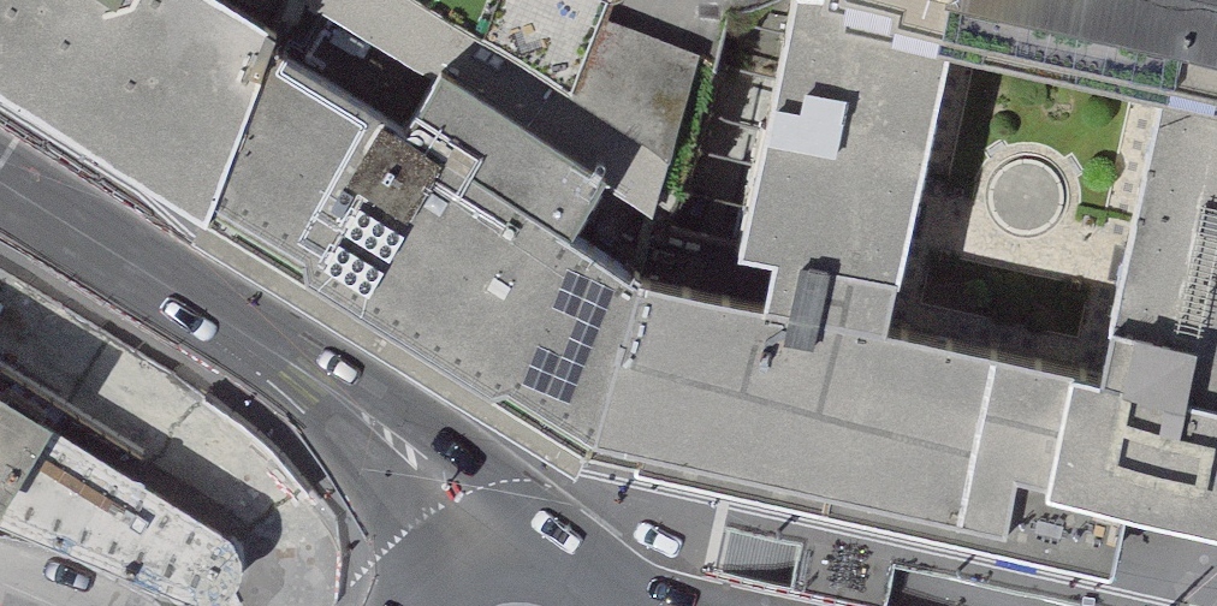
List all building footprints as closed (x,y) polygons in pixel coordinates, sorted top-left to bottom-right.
[(180,207),(278,47),(285,35),(228,0),(0,0),(0,97),(180,207)] [(811,0),(797,0),(739,248),(772,256),(761,303),(645,277),(588,450),(1114,572),(1127,523),(1216,543),(1216,409),(1098,382),(890,332),(959,33),(819,2),(811,0)] [(819,2),(959,33),(1068,60),(1082,0),(819,0),(819,2)] [(1068,60),(1164,83),(1216,95),(1216,0),(1082,0),(1068,60)] [(404,129),(278,47),(180,207),(588,450),(645,277),(575,235),(608,182),(435,73),(404,129)] [(1216,409),(1216,95),(1164,83),(1098,382),(1216,409)] [(193,605),(210,605),(223,603),(239,586),(242,565),(229,541),(0,396),(0,533),(193,605)]
